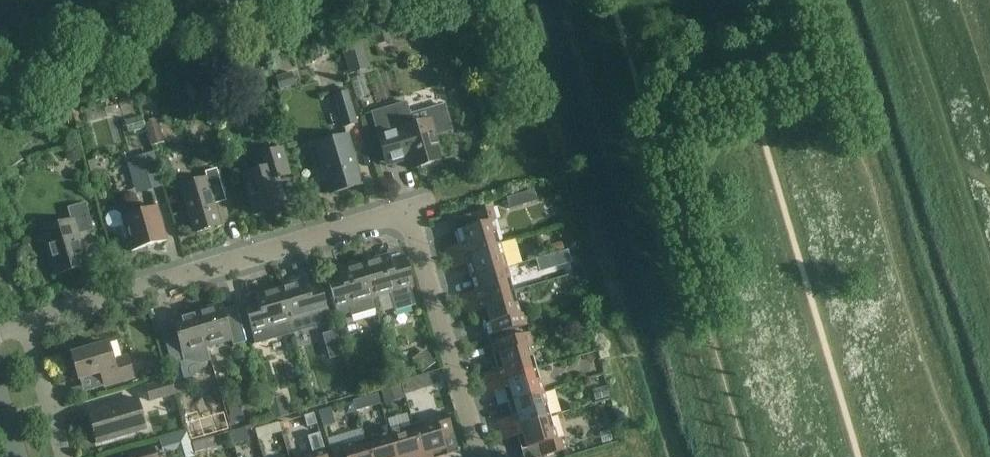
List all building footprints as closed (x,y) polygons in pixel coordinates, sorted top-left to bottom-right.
[(362,47),(344,52),(350,73),(368,68),(362,47)] [(278,90),(295,86),(291,73),(275,77),(278,90)] [(357,123),(347,93),(334,97),(343,127),(357,123)] [(371,113),(381,147),(386,166),(408,160),(411,170),(442,161),(435,136),(451,131),(444,106),(426,111),(409,116),(405,103),(371,113)] [(128,138),(145,133),(141,118),(124,122),(128,138)] [(157,121),(144,125),(150,147),(163,144),(157,121)] [(363,184),(348,136),(314,146),(329,194),(363,184)] [(7,166),(20,157),(13,148),(1,156),(7,166)] [(289,176),(281,149),(257,156),(261,170),(245,175),(244,174),(243,174),(255,216),(256,215),(256,214),(284,206),(284,207),(286,207),(277,179),(289,176)] [(137,184),(149,181),(143,160),(131,164),(137,184)] [(224,196),(216,169),(205,173),(206,178),(179,186),(193,234),(221,226),(213,199),(224,196)] [(85,204),(68,209),(72,222),(42,231),(55,275),(85,266),(76,235),(93,230),(85,204)] [(157,207),(121,217),(124,226),(120,227),(124,241),(128,240),(132,252),(167,242),(157,207)] [(457,233),(462,231),(466,244),(446,250),(448,260),(499,245),(492,222),(496,221),(492,209),(453,220),(457,233)] [(466,265),(471,279),(506,268),(516,266),(509,242),(499,245),(448,260),(451,269),(466,265)] [(554,254),(563,251),(560,242),(551,245),(554,254)] [(373,298),(390,293),(395,312),(416,306),(411,288),(413,288),(403,255),(389,260),(388,256),(363,263),(373,298)] [(338,271),(339,274),(327,278),(338,317),(351,313),(352,317),(377,309),(373,298),(363,263),(338,271)] [(506,268),(471,279),(475,293),(459,297),(462,307),(513,292),(506,268)] [(280,288),(290,323),(293,332),(330,321),(318,283),(306,286),(304,280),(280,288)] [(244,305),(255,343),(293,332),(290,323),(280,288),(255,295),(256,301),(244,305)] [(489,324),(484,326),(488,338),(527,326),(523,314),(520,315),(513,292),(462,307),(465,317),(485,311),(489,324)] [(221,305),(196,312),(207,347),(231,340),(233,346),(245,343),(235,307),(223,311),(221,305)] [(206,348),(207,347),(196,312),(171,320),(173,325),(161,329),(171,365),(182,362),(201,365),(209,362),(206,348)] [(342,356),(335,332),(321,335),(329,360),(342,356)] [(485,385),(536,370),(529,347),(532,346),(529,334),(490,345),(498,371),(482,375),(485,385)] [(100,374),(104,387),(133,379),(127,357),(113,361),(108,344),(71,355),(78,380),(100,374)] [(435,363),(426,350),(412,359),(421,373),(435,363)] [(543,393),(536,370),(485,385),(488,394),(508,389),(512,403),(543,393)] [(150,401),(175,394),(171,380),(146,388),(150,401)] [(404,394),(413,392),(409,380),(400,383),(404,394)] [(379,389),(384,405),(404,399),(399,383),(379,389)] [(550,417),(543,393),(512,403),(516,417),(496,422),(499,432),(550,417)] [(272,420),(272,421),(288,416),(283,397),(267,401),(272,420)] [(97,444),(146,429),(137,399),(88,413),(97,444)] [(335,424),(330,408),(318,412),(323,427),(335,424)] [(447,414),(435,417),(436,420),(413,427),(421,456),(432,456),(431,455),(457,448),(447,414)] [(550,417),(499,432),(502,442),(522,436),(526,450),(540,446),(543,456),(544,456),(563,451),(560,439),(557,440),(550,417)] [(413,427),(389,434),(396,456),(421,456),(413,427)] [(245,428),(241,429),(229,433),(233,445),(248,440),(245,428)] [(161,439),(162,441),(164,451),(178,447),(181,456),(191,454),(193,453),(186,432),(161,439)] [(320,434),(308,437),(313,453),(312,453),(313,456),(311,456),(326,456),(320,434)] [(370,456),(396,456),(389,434),(366,441),(370,456)] [(210,448),(208,439),(192,444),(195,453),(210,448)] [(366,441),(342,448),(342,445),(329,448),(332,456),(370,456),(366,441)] [(153,448),(128,456),(156,456),(153,448)]
